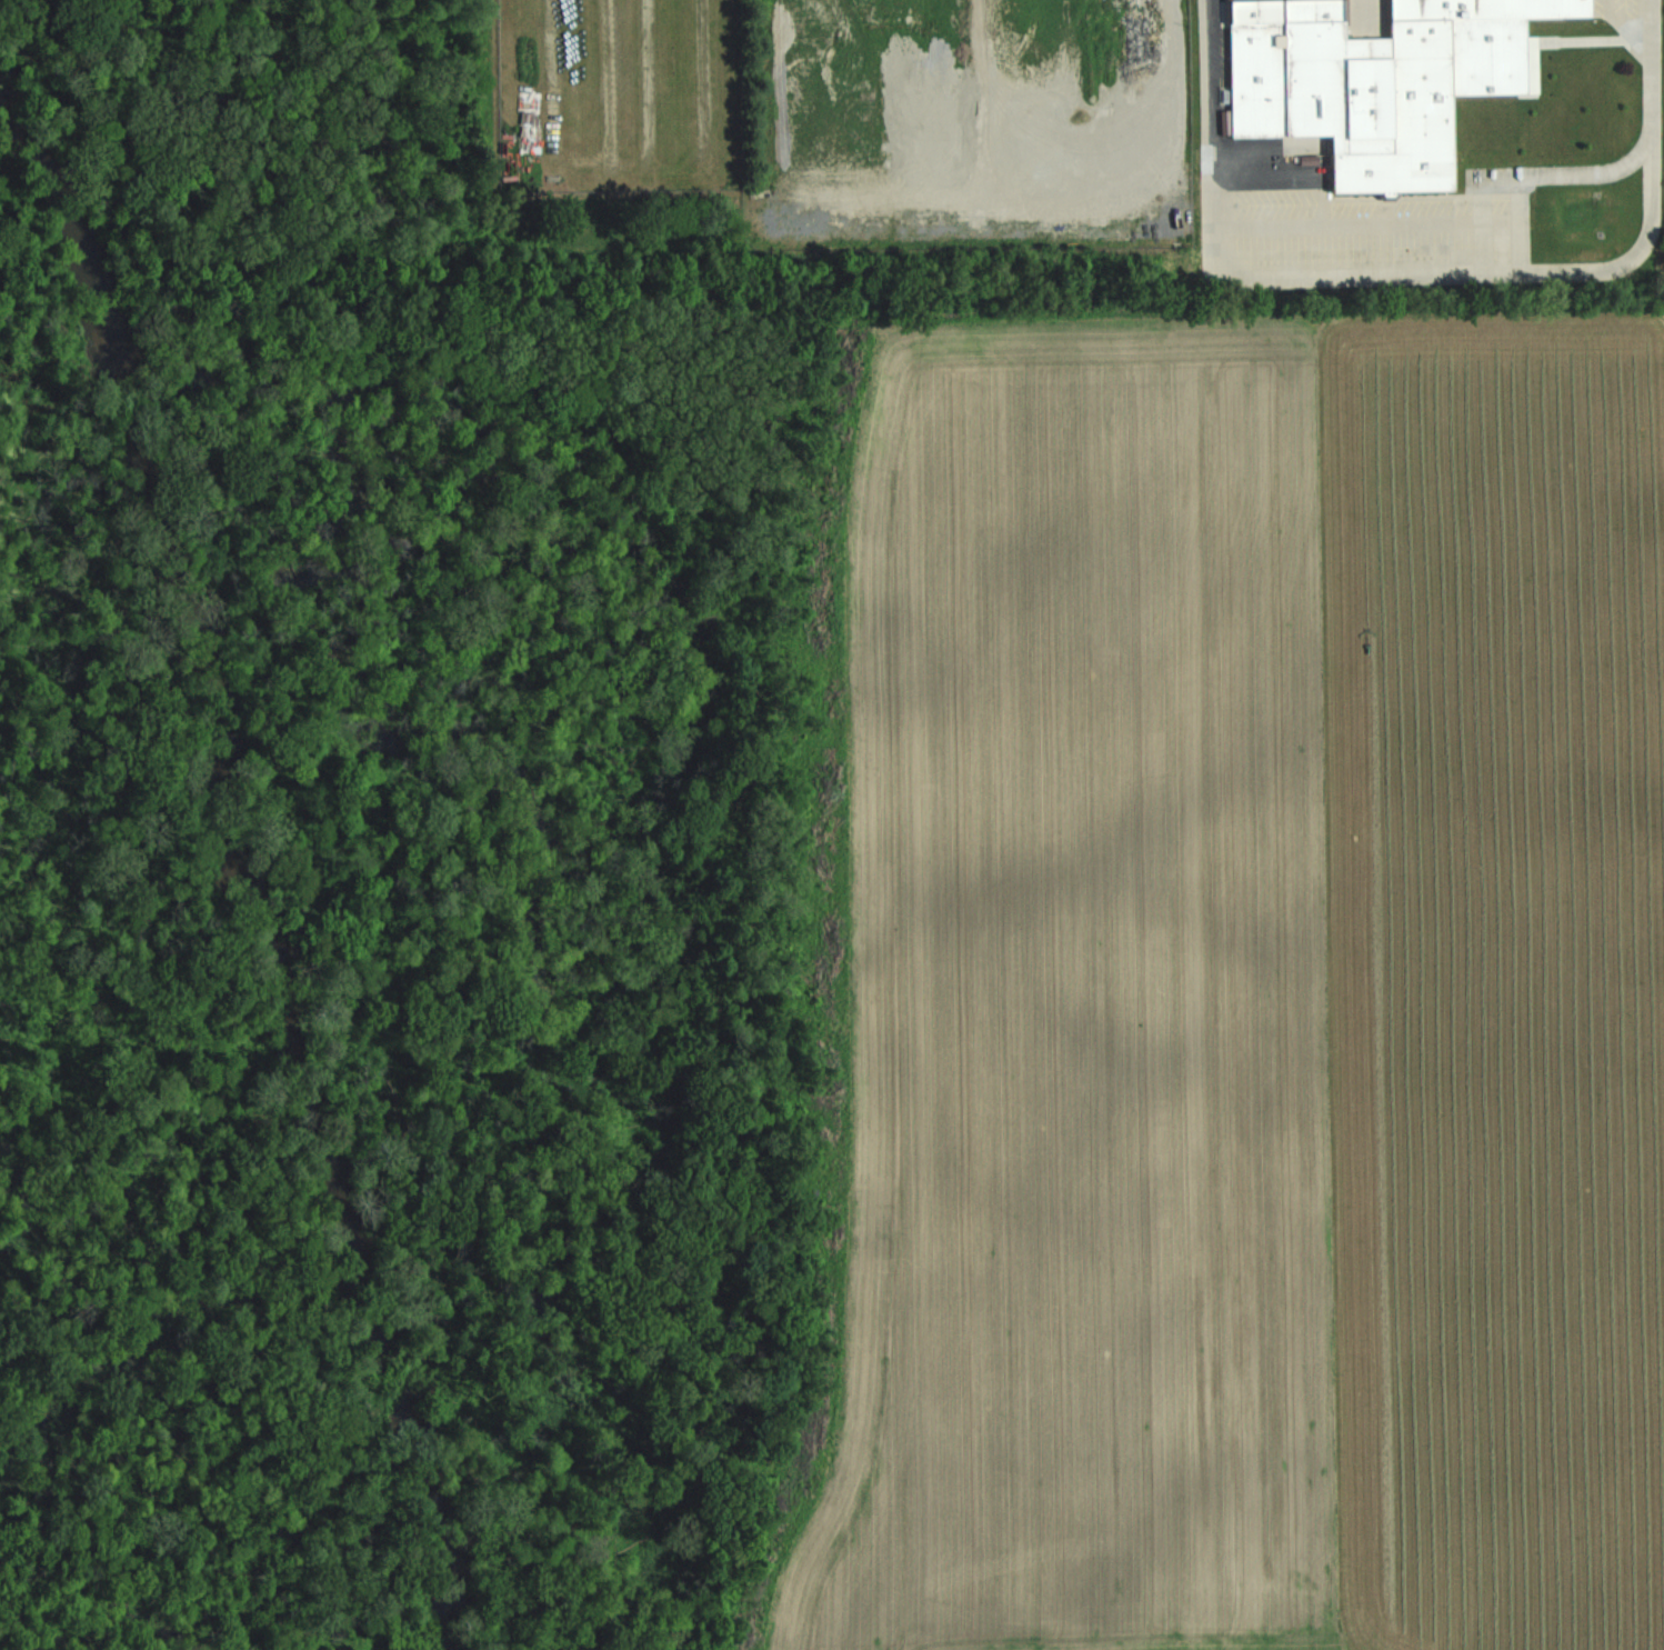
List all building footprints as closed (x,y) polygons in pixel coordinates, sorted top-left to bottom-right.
[(1223,22),(1223,0),(1345,0),(1346,24),(1342,24),(1342,38),(1387,37),(1387,22),(1384,22),(1383,0),(1588,0),(1588,14),(1524,16),(1525,92),(1450,93),(1452,189),(1397,190),(1397,194),(1392,200),(1380,199),(1375,194),(1375,190),(1330,191),(1330,133),(1229,137),(1227,22),(1223,22)] [(1349,25),(1373,24),(1372,0),(1348,0),(1349,25)]
